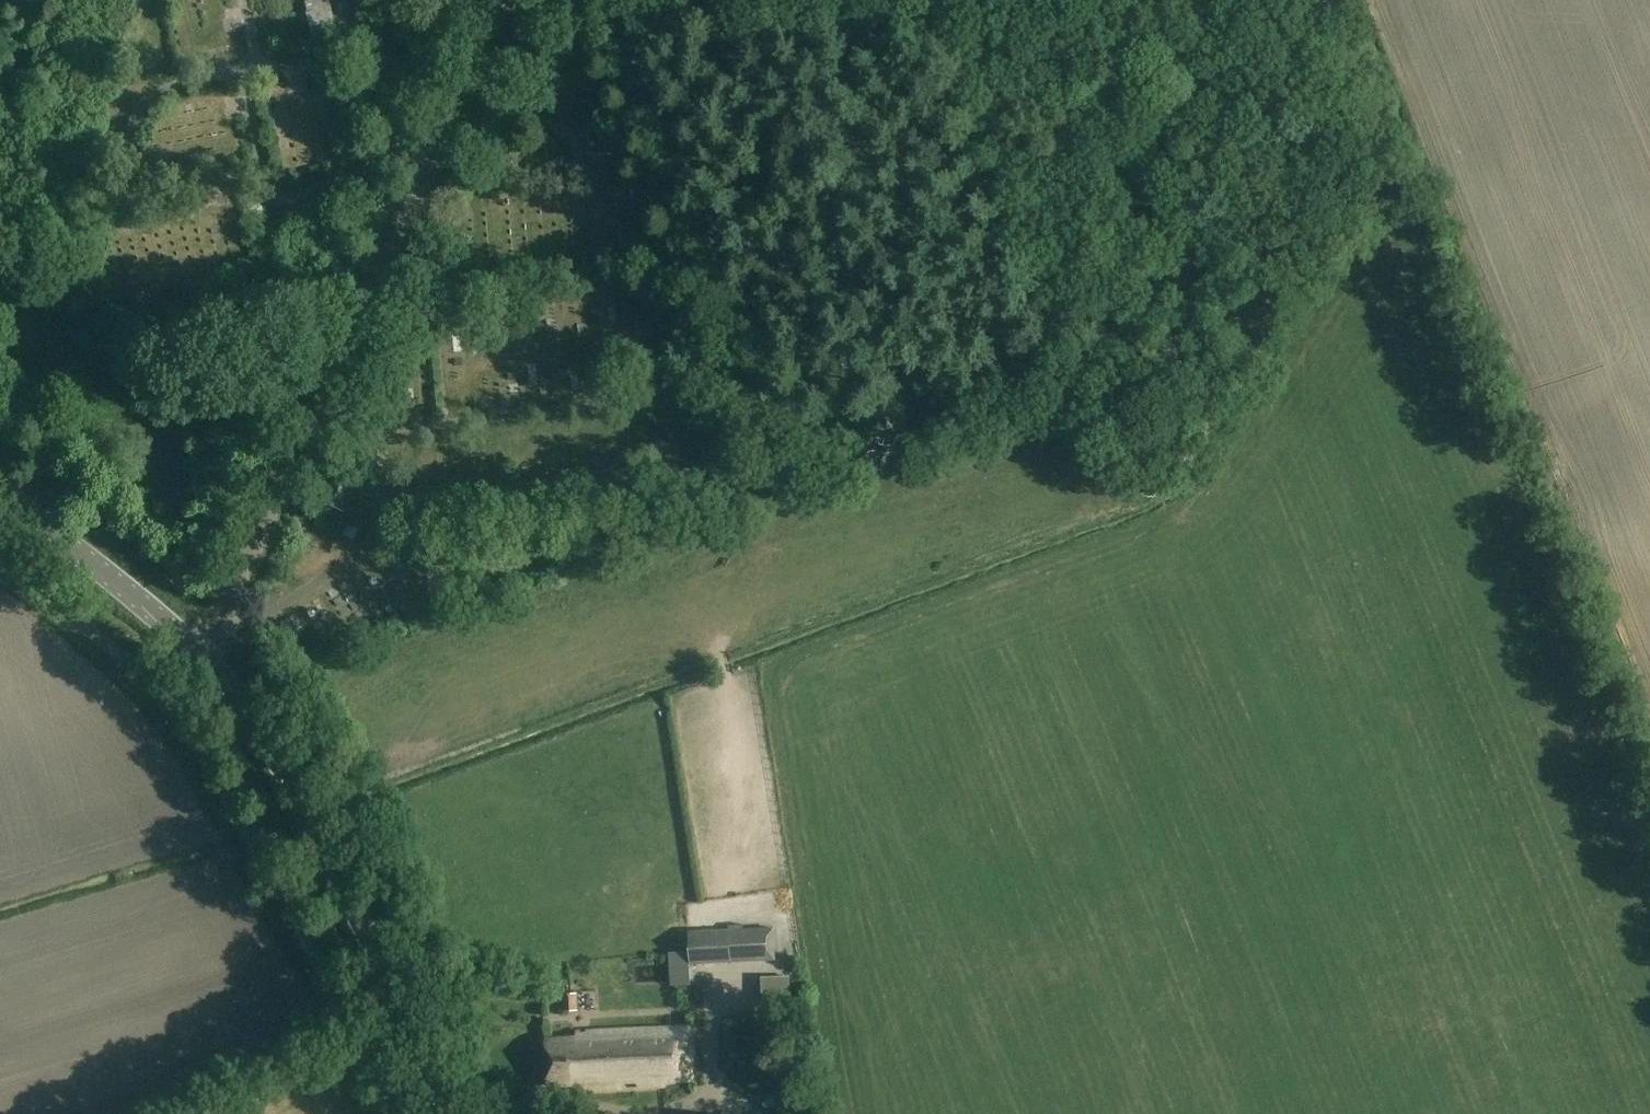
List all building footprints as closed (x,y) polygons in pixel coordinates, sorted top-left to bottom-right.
[(329,0),(307,0),(304,1),(306,11),(311,31),(331,27),(329,20),(333,19),(329,0)] [(318,499),(342,510),(355,482),(331,471),(318,499)] [(689,932),(691,964),(776,960),(774,928),(689,932)] [(577,994),(564,994),(565,1012),(577,1011),(577,994)] [(545,1032),(545,1078),(570,1079),(570,1084),(617,1084),(617,1079),(634,1079),(634,1085),(661,1085),(661,1080),(689,1081),(690,1027),(576,1027),(576,1032),(545,1032)]
